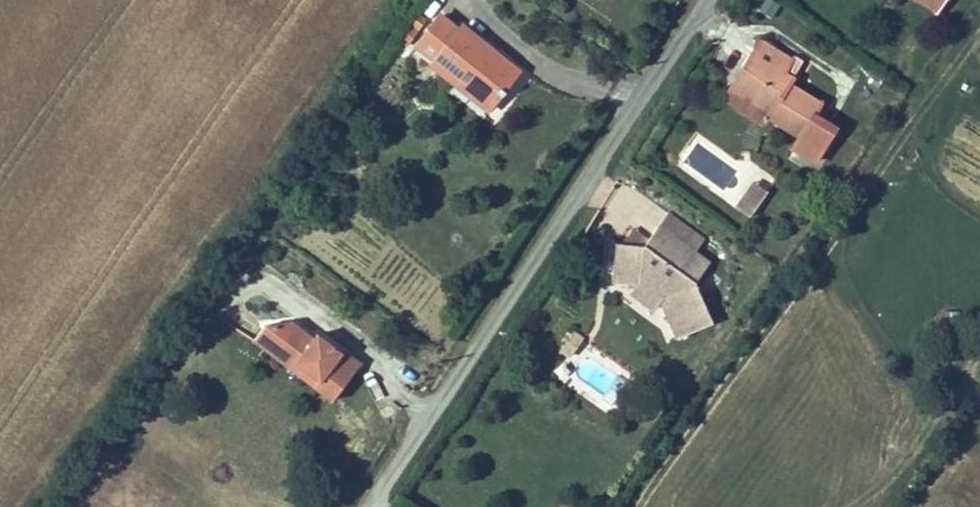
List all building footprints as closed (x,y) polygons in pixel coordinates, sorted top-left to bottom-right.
[(416,70),(440,89),(446,82),(480,108),(509,70),(451,26),(447,32),(429,18),(404,50),(421,63),(416,70)] [(785,50),(754,31),(725,78),(764,102),(760,109),(791,127),(782,142),(804,155),(825,120),(804,107),(812,93),(784,76),(788,69),(777,62),(785,50)] [(764,102),(725,78),(718,90),(757,115),(760,109),(764,102)] [(480,108),(446,82),(440,89),(474,115),(480,108)] [(748,220),(766,191),(750,181),(732,210),(748,220)] [(652,219),(644,233),(641,238),(617,236),(604,235),(599,273),(631,277),(660,294),(676,333),(710,318),(693,277),(706,256),(652,219)] [(644,233),(627,222),(617,236),(641,238),(644,233)] [(660,294),(631,277),(625,286),(654,304),(660,294)] [(552,348),(557,340),(563,329),(554,324),(543,343),(552,348)] [(290,325),(260,328),(246,347),(325,402),(352,360),(334,348),(334,350),(308,332),(305,337),(290,325)]
